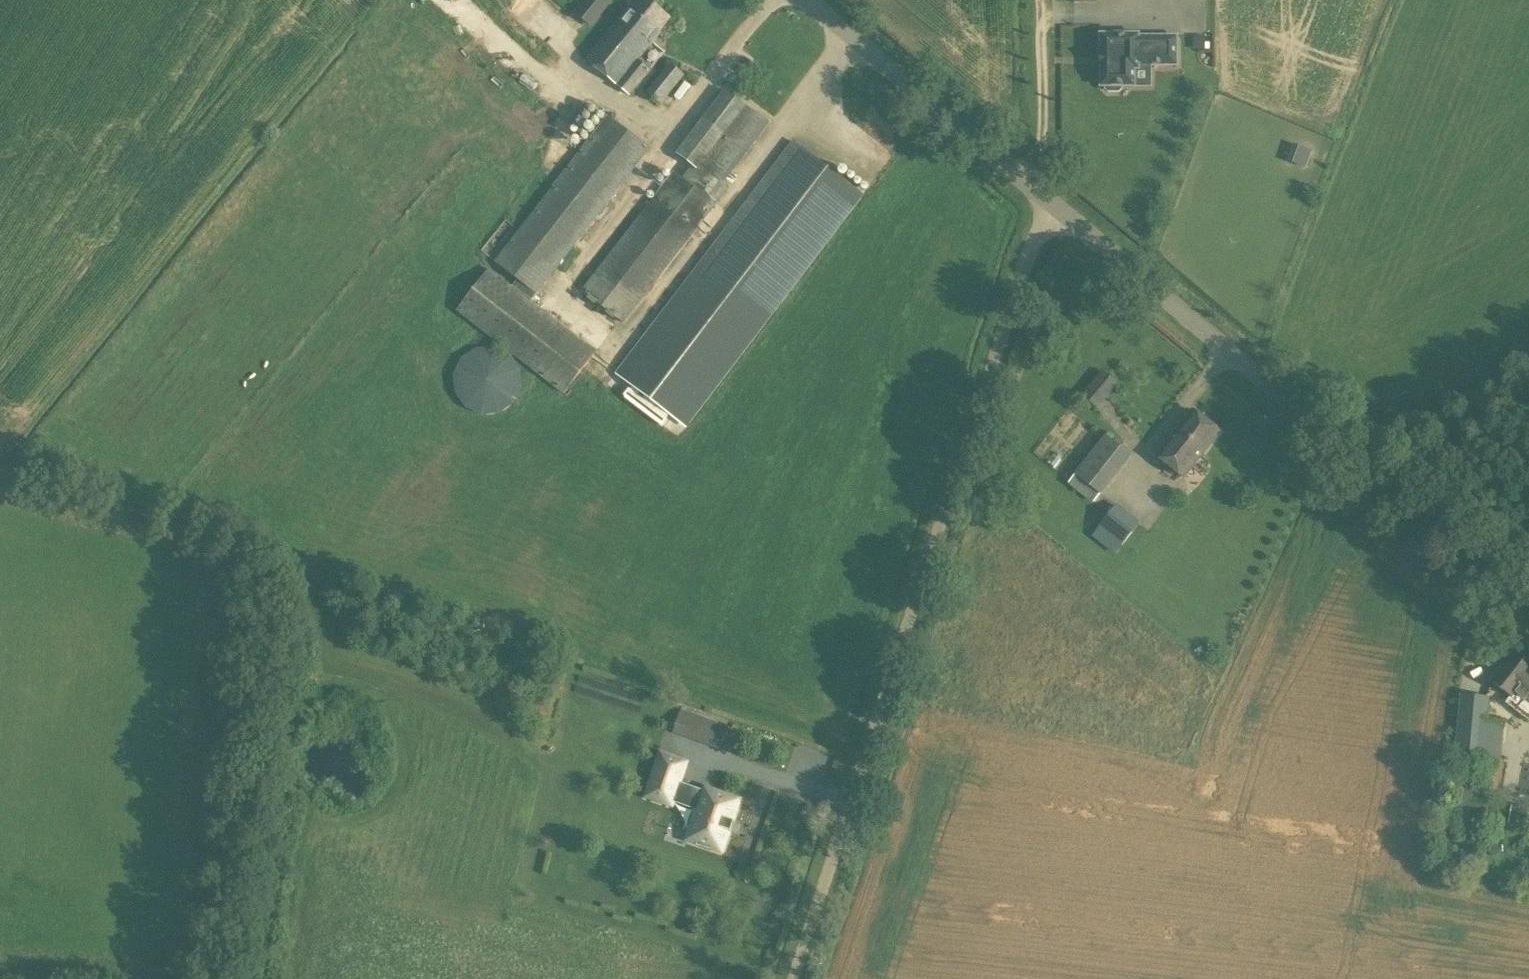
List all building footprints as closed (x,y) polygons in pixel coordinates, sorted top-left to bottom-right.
[(580,14),(594,25),(613,2),(610,0),(592,0),(580,14)] [(649,0),(640,0),(633,9),(632,8),(589,60),(630,94),(650,70),(638,60),(661,32),(659,31),(670,17),(649,0)] [(1135,69),(1139,69),(1139,62),(1150,62),(1150,64),(1150,66),(1151,66),(1151,65),(1176,65),(1176,66),(1177,66),(1177,64),(1177,38),(1177,37),(1176,37),(1139,37),(1139,36),(1139,35),(1138,35),(1103,35),(1101,35),(1101,36),(1102,36),(1102,55),(1101,55),(1101,66),(1102,66),(1102,86),(1101,86),(1101,87),(1103,87),(1103,86),(1106,86),(1106,90),(1109,92),(1119,92),(1122,90),(1122,86),(1134,86),(1134,87),(1135,87),(1135,85),(1135,69)] [(658,108),(685,75),(670,63),(646,92),(654,98),(651,102),(658,108)] [(724,182),(770,123),(726,89),(676,153),(692,165),(682,178),(674,171),(581,291),(624,324),(730,187),(724,182)] [(641,169),(643,166),(639,163),(651,148),(608,114),(494,262),(517,280),(512,286),(490,268),(456,311),(564,394),(597,351),(541,307),(544,304),(541,301),(538,305),(532,300),(592,223),(596,226),(599,222),(595,219),(606,204),(611,208),(614,204),(610,200),(636,166),(641,169)] [(615,373),(686,427),(863,195),(793,141),(615,373)] [(1298,144),(1292,161),(1305,166),(1311,149),(1298,144)] [(1098,409),(1118,383),(1102,370),(1081,396),(1098,409)] [(623,396),(623,397),(624,397),(661,425),(668,415),(631,386),(623,396)] [(1154,456),(1184,480),(1222,432),(1192,408),(1154,456)] [(1101,495),(1132,456),(1105,434),(1074,473),(1101,495)] [(1117,505),(1092,536),(1115,554),(1140,523),(1117,505)] [(1528,721),(1528,667),(1511,653),(1489,681),(1510,697),(1505,703),(1528,721)] [(1501,761),(1504,721),(1487,720),(1490,696),(1460,693),(1454,756),(1501,761)] [(720,750),(729,725),(681,708),(672,733),(720,750)] [(704,791),(679,782),(686,762),(661,753),(646,797),(670,805),(672,801),(698,810),(688,839),(721,851),(739,799),(705,788),(704,791)]
